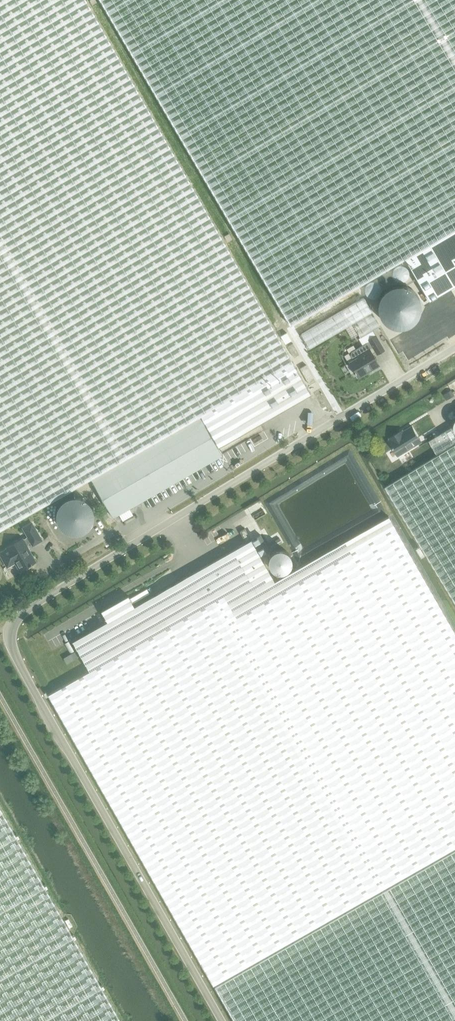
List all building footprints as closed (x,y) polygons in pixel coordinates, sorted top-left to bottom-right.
[(91,479),(201,416),(218,447),(311,394),(86,0),(0,0),(0,530),(91,479)] [(291,325),(405,258),(454,229),(454,0),(101,0),(291,325)] [(405,258),(429,300),(454,286),(454,229),(405,258)] [(301,334),(310,348),(352,323),(360,337),(380,326),(364,297),(301,334)] [(287,333),(281,336),(285,343),(291,340),(287,333)] [(384,350),(376,336),(369,340),(370,341),(352,352),(350,356),(353,360),(350,362),(359,377),(368,372),(366,370),(371,367),(371,368),(378,364),(372,353),(376,351),(377,354),(384,350)] [(294,357),(299,354),(293,343),(288,346),(294,357)] [(307,365),(300,368),(309,385),(316,381),(307,365)] [(447,392),(439,396),(443,401),(450,397),(447,392)] [(329,406),(328,405),(323,396),(317,399),(323,409),(325,408),(329,406)] [(201,416),(91,479),(113,517),(114,516),(222,455),(218,447),(201,416)] [(453,426),(439,435),(423,445),(432,458),(386,486),(454,600),(454,430),(453,426)] [(400,454),(421,441),(412,426),(404,431),(403,430),(390,438),(391,439),(389,440),(394,448),(395,447),(400,454)] [(395,527),(388,516),(274,580),(251,539),(142,601),(136,590),(109,605),(116,617),(72,641),(89,671),(220,597),(232,619),(395,527)] [(42,540),(32,523),(23,528),(28,537),(23,540),(22,539),(7,547),(7,548),(0,552),(0,554),(7,567),(15,562),(20,570),(35,561),(27,547),(32,544),(33,545),(42,540)] [(49,694),(213,984),(454,847),(454,633),(395,527),(232,619),(220,597),(49,694)] [(260,534),(252,539),(261,555),(269,550),(260,534)] [(67,664),(78,657),(75,651),(64,658),(67,664)] [(0,807),(0,1020),(121,1020),(0,807)] [(215,986),(235,1020),(454,1020),(454,849),(215,986)]
